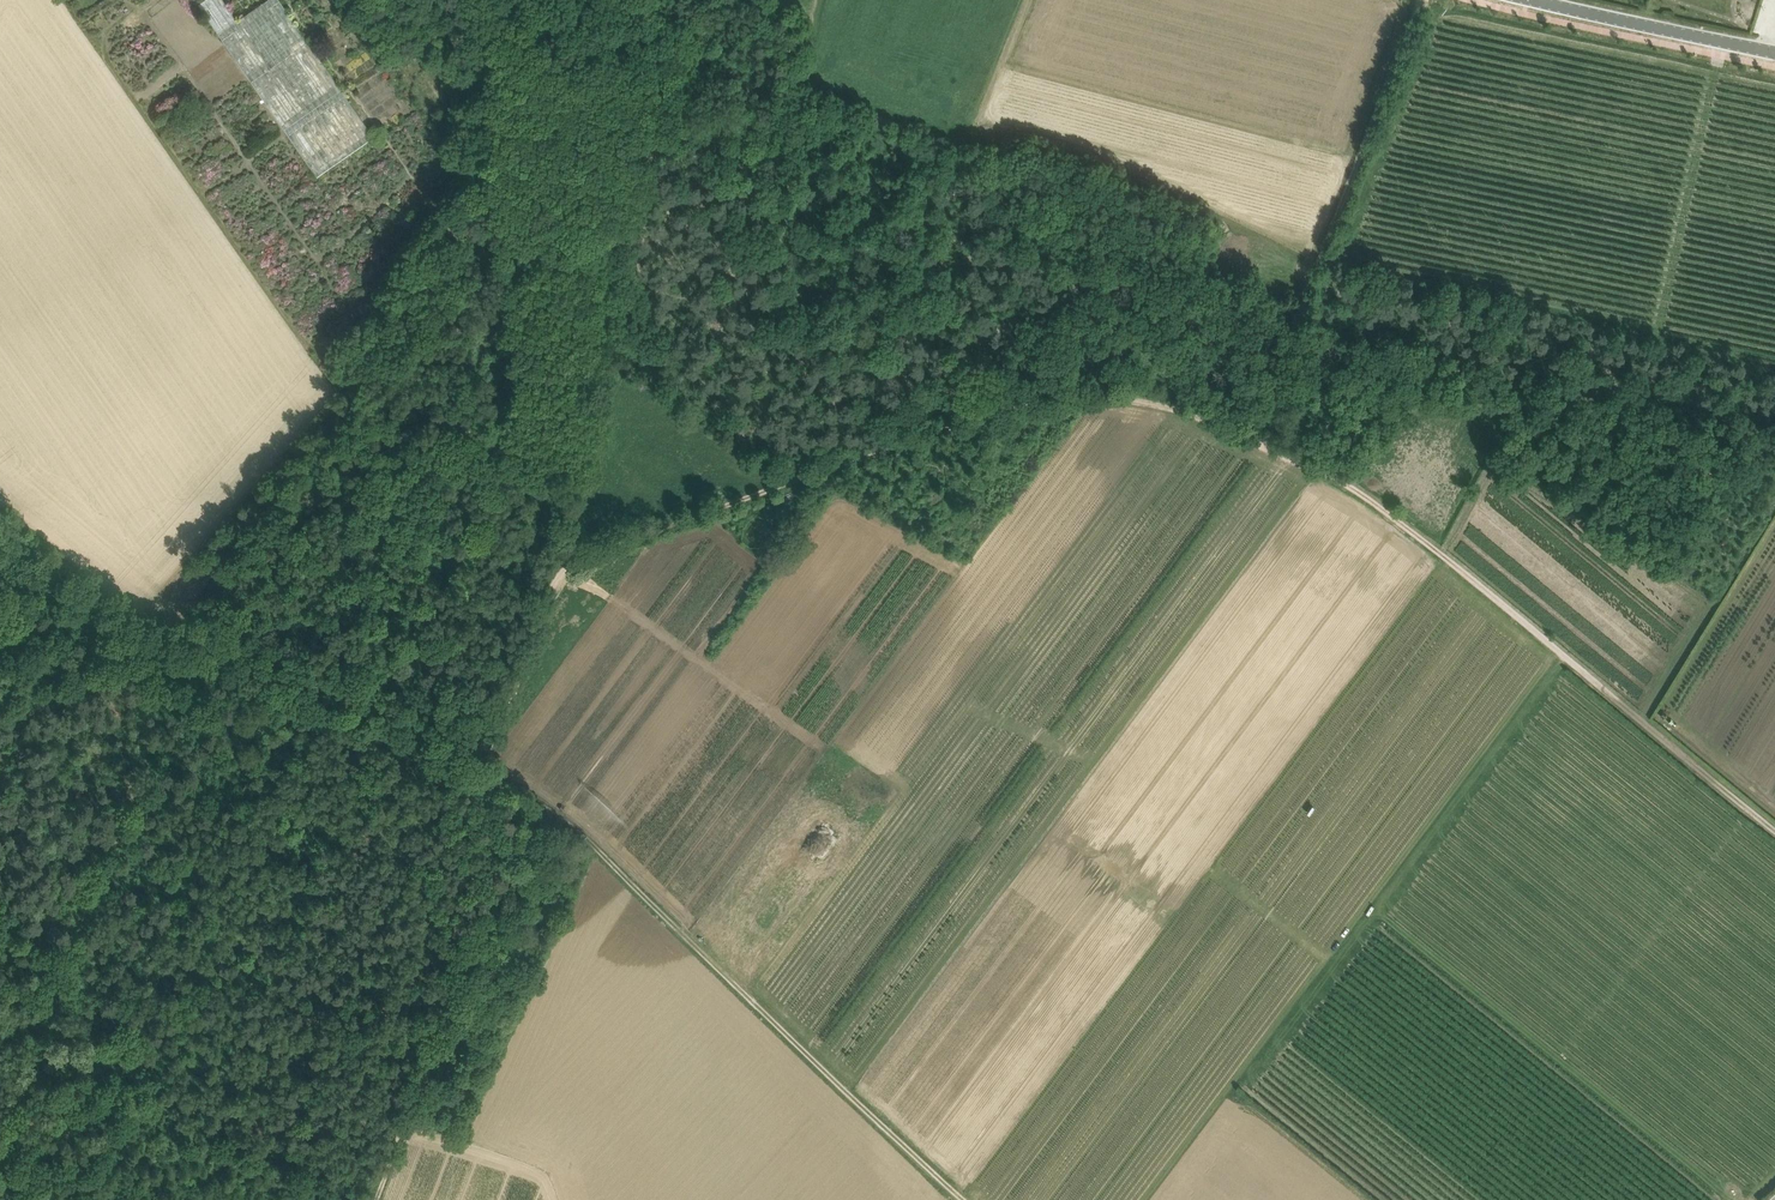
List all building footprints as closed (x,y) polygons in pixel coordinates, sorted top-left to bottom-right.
[(199,4),(318,176),(375,136),(281,0),(266,0),(238,20),(225,0),(205,0),(199,4)] [(740,434),(734,441),(744,449),(750,442),(740,434)]
